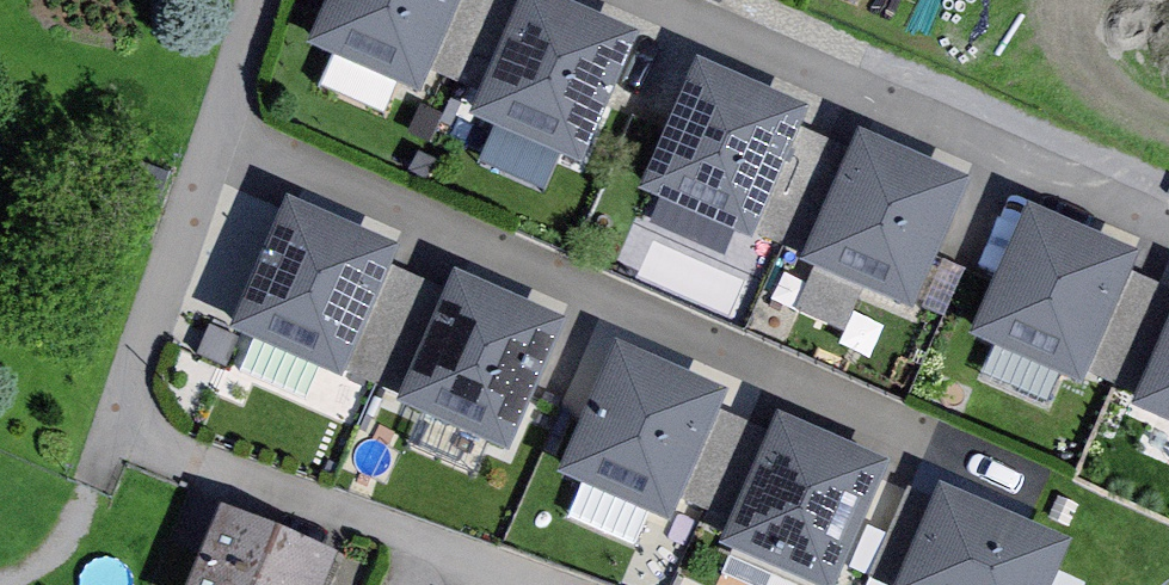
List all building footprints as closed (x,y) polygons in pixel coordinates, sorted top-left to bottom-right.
[(305,49),(416,99),(461,0),(327,0),(305,49)] [(551,0),(514,0),(461,118),(572,168),(632,36),(551,0)] [(806,112),(694,62),(635,194),(746,244),(806,112)] [(967,185),(856,135),(796,266),(908,316),(967,185)] [(394,254),(283,204),(223,335),(334,385),(394,254)] [(1136,257),(1024,207),(965,338),(1076,388),(1136,257)] [(560,323),(449,273),(389,404),(501,454),(560,323)] [(1129,417),(1168,435),(1168,329),(1129,417)] [(723,397),(612,347),(552,479),(663,529),(723,397)] [(774,419),(715,550),(792,584),(833,584),(886,469),(774,419)] [(1070,549),(937,494),(898,584),(1055,584),(1070,549)] [(247,509),(216,584),(351,584),(363,556),(247,509)]
